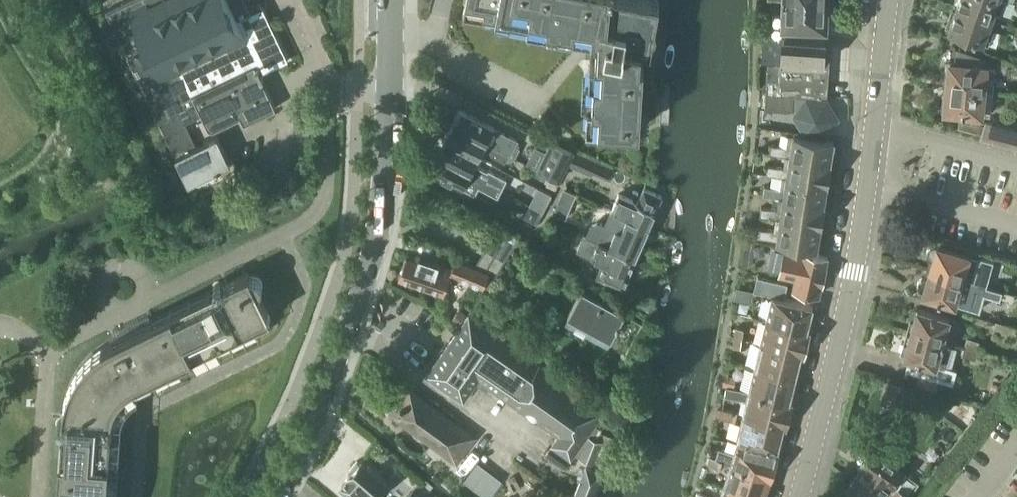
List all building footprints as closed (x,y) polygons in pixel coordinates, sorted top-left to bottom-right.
[(106,11),(176,157),(196,147),(183,119),(190,115),(192,120),(202,116),(208,129),(213,130),(241,117),(244,124),(276,109),(261,78),(264,77),(259,66),(272,60),(275,67),(288,61),(259,0),(129,0),(106,11)] [(646,117),(640,117),(644,47),(650,48),(653,35),(647,34),(649,22),(655,23),(659,0),(465,0),(463,13),(483,17),(484,12),(508,17),(507,21),(547,29),(548,24),(572,29),(571,33),(596,38),(595,58),(590,57),(589,79),(594,79),(592,102),(587,102),(586,124),(640,127),(640,125),(646,125),(648,124),(649,123),(649,122),(649,121),(649,120),(649,119),(648,118),(647,117),(646,117)] [(825,1),(806,0),(785,0),(784,13),(772,12),(771,25),(768,25),(768,34),(791,36),(791,27),(824,29),(825,1)] [(1004,0),(956,0),(958,4),(957,8),(991,20),(994,12),(1000,13),(1004,0)] [(989,28),(991,20),(957,8),(955,12),(952,13),(950,19),(952,22),(949,31),(989,45),(994,30),(989,28)] [(791,36),(768,34),(761,34),(760,61),(767,62),(777,62),(811,64),(822,64),(823,38),(791,36)] [(945,66),(944,77),(948,78),(947,88),(992,92),(993,84),(994,68),(985,67),(986,58),(970,53),(955,47),(953,64),(949,63),(949,66),(945,66)] [(820,99),(822,64),(811,64),(777,62),(767,62),(766,108),(798,109),(793,115),(804,134),(827,137),(838,118),(828,100),(820,99)] [(941,108),(945,109),(944,111),(959,113),(958,127),(981,134),(980,138),(1016,147),(1016,129),(985,121),(984,124),(979,123),(980,115),(990,116),(991,100),(992,100),(992,92),(947,88),(946,98),(942,97),(941,108)] [(494,128),(459,109),(451,125),(509,155),(510,155),(517,141),(494,129),(494,128)] [(509,155),(451,125),(444,139),(479,158),(482,151),(505,162),(509,155)] [(829,164),(832,142),(793,136),(791,148),(770,145),(769,154),(789,157),(829,164)] [(190,185),(232,165),(218,137),(196,147),(176,157),(190,185)] [(475,165),(479,158),(444,139),(436,155),(501,189),(506,180),(488,170),(487,172),(475,165)] [(559,181),(573,153),(551,142),(538,170),(550,176),(559,181)] [(574,152),(568,165),(592,176),(597,163),(574,152)] [(497,197),(501,189),(436,155),(428,171),(474,195),(478,187),(497,197)] [(829,164),(789,157),(788,169),(767,166),(765,175),(786,178),(826,185),(829,164)] [(560,181),(559,181),(550,176),(546,185),(556,191),(560,181)] [(822,206),(826,185),(786,178),(784,190),(763,187),(762,196),(783,199),(822,206)] [(649,226),(662,197),(644,189),(637,203),(618,194),(612,210),(649,226)] [(823,206),(822,206),(783,199),(781,211),(760,208),(759,217),(780,220),(819,226),(820,227),(823,206)] [(636,257),(649,226),(612,210),(605,226),(601,224),(597,223),(593,225),(590,228),(586,237),(636,257)] [(816,248),(819,226),(780,220),(778,232),(757,229),(756,238),(776,241),(776,242),(816,248)] [(507,257),(520,237),(499,225),(487,245),(474,267),(489,273),(496,276),(507,257)] [(636,257),(586,237),(583,235),(576,251),(602,263),(596,277),(604,280),(604,282),(623,290),(631,274),(629,273),(636,257)] [(925,251),(925,254),(926,257),(928,260),(931,262),(929,270),(970,282),(980,285),(986,286),(993,262),(987,260),(936,246),(936,247),(933,246),(931,246),(927,248),(925,251)] [(785,250),(779,277),(795,280),(792,290),(816,295),(819,296),(827,258),(823,258),(815,256),(800,253),(785,250)] [(444,295),(450,275),(483,288),(489,273),(474,267),(455,259),(451,268),(419,257),(417,261),(406,257),(398,279),(444,295)] [(918,281),(916,284),(917,287),(917,290),(920,293),(922,293),(922,294),(935,298),(933,304),(951,309),(953,303),(963,306),(979,311),(984,295),(999,299),(1002,291),(986,286),(980,285),(970,282),(929,270),(926,279),(924,278),(921,279),(918,281)] [(122,418),(122,417),(122,416),(122,415),(122,414),(123,413),(123,412),(123,411),(124,410),(124,409),(124,408),(125,407),(125,406),(126,405),(126,404),(127,403),(128,402),(128,401),(129,401),(130,400),(130,399),(131,398),(132,398),(133,397),(134,396),(135,395),(136,395),(138,394),(151,387),(274,327),(270,318),(270,317),(258,293),(259,293),(259,292),(260,292),(260,291),(261,291),(261,290),(261,289),(262,289),(262,288),(262,287),(262,286),(262,285),(262,284),(262,283),(262,282),(262,281),(261,281),(261,280),(260,279),(260,278),(259,278),(258,277),(257,277),(257,276),(256,276),(255,276),(254,276),(253,276),(252,276),(251,276),(250,276),(249,273),(228,284),(225,285),(224,284),(223,284),(223,283),(222,283),(222,282),(221,282),(220,282),(219,282),(218,282),(217,282),(216,282),(216,283),(215,283),(214,284),(213,285),(213,286),(213,287),(212,287),(212,288),(212,289),(212,290),(213,290),(213,291),(150,322),(113,340),(111,341),(108,343),(105,344),(103,346),(100,348),(98,350),(95,352),(93,354),(90,356),(88,358),(86,360),(84,363),(82,365),(80,368),(78,370),(76,373),(75,375),(73,378),(72,381),(70,384),(69,387),(68,390),(67,393),(66,396),(65,399),(64,402),(64,405),(63,408),(63,414),(62,418),(61,418),(61,419),(60,419),(59,419),(58,420),(57,421),(57,422),(56,422),(56,423),(56,424),(56,425),(56,426),(56,427),(57,428),(57,429),(58,429),(58,430),(59,430),(60,431),(61,431),(62,431),(57,496),(117,496),(122,418)] [(757,277),(753,292),(754,292),(784,299),(787,284),(757,277)] [(736,288),(734,299),(751,303),(754,292),(753,292),(736,288)] [(608,344),(611,340),(624,315),(581,291),(567,316),(565,321),(608,344)] [(635,296),(631,303),(633,304),(645,311),(648,312),(651,305),(651,303),(636,295),(635,296)] [(766,321),(806,331),(812,308),(771,298),(766,321)] [(909,333),(949,344),(956,321),(916,309),(916,311),(913,312),(910,321),(912,323),(909,333)] [(456,335),(426,376),(463,402),(471,390),(476,384),(478,380),(489,388),(558,437),(551,446),(570,459),(570,460),(574,455),(588,435),(605,411),(530,359),(505,341),(469,316),(456,335)] [(809,332),(806,331),(766,321),(760,345),(800,355),(803,356),(809,332)] [(1016,331),(1016,328),(996,322),(993,333),(1014,339),(1016,331)] [(742,341),(744,330),(736,328),(734,339),(742,341)] [(943,367),(949,344),(909,333),(907,343),(903,344),(901,352),(903,355),(903,356),(911,359),(907,371),(950,383),(954,371),(943,367)] [(740,349),(742,341),(734,339),(732,348),(740,349)] [(978,352),(980,343),(967,340),(964,349),(978,352)] [(795,379),(800,355),(760,345),(754,369),(795,379)] [(976,360),(978,352),(964,349),(962,356),(976,360)] [(789,402),(795,379),(754,369),(748,392),(748,393),(789,402)] [(748,392),(726,388),(724,398),(746,402),(742,417),(783,427),(786,427),(792,403),(789,402),(748,393),(748,392)] [(455,460),(471,438),(410,393),(394,414),(455,460)] [(719,409),(717,418),(721,419),(731,420),(733,411),(722,410),(719,409)] [(777,450),(783,427),(742,417),(736,440),(777,450)] [(591,496),(602,471),(598,469),(603,456),(596,453),(601,440),(588,435),(574,455),(588,459),(572,496),(591,496)] [(885,448),(879,444),(875,444),(869,452),(866,452),(861,458),(862,463),(858,467),(862,470),(850,486),(865,496),(908,496),(893,487),(904,472),(883,457),(886,453),(885,448)] [(718,450),(715,460),(722,462),(721,462),(731,465),(768,478),(776,454),(738,445),(734,455),(732,454),(718,450)] [(709,458),(707,466),(708,466),(719,470),(721,465),(721,462),(722,462),(715,460),(711,458),(709,458)] [(389,484),(361,460),(359,463),(357,461),(349,471),(351,473),(348,476),(349,476),(341,486),(351,494),(348,496),(377,496),(389,484)] [(490,472),(477,462),(463,482),(484,496),(490,496),(502,481),(490,472)] [(724,487),(752,496),(762,496),(768,478),(731,465),(724,487)] [(724,487),(720,496),(752,496),(724,487)]
